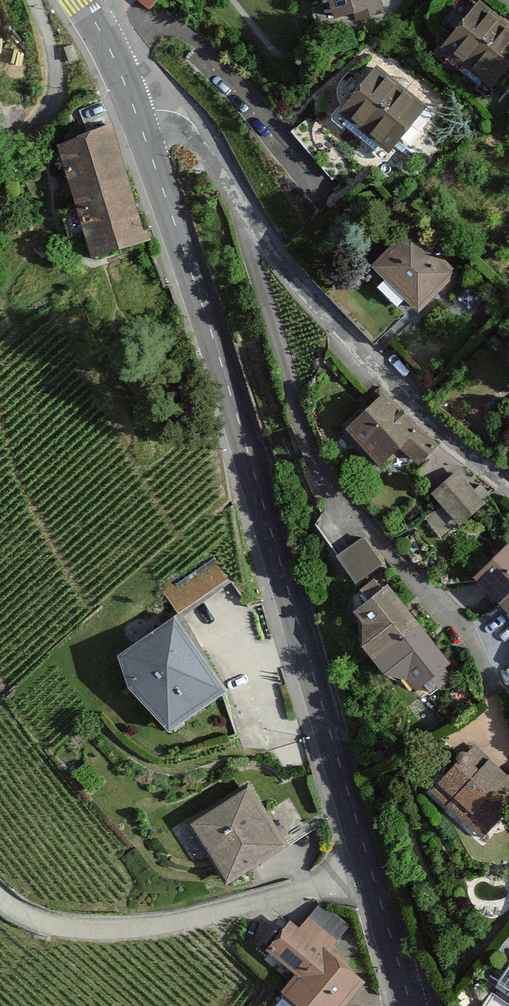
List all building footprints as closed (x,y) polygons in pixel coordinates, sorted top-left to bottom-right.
[(150,9),(158,0),(143,0),(142,2),(150,9)] [(333,10),(355,4),(359,19),(382,13),(378,0),(330,0),(333,10)] [(446,44),(493,82),(508,62),(508,26),(480,2),(446,44)] [(373,67),(341,107),(388,145),(420,105),(373,67)] [(107,125),(55,140),(87,250),(139,235),(107,125)] [(412,231),(379,265),(420,306),(454,272),(412,231)] [(413,429),(381,394),(346,427),(378,461),(396,445),(417,463),(434,447),(413,429)] [(456,476),(435,493),(445,506),(429,520),(443,537),(488,499),(479,488),(471,494),(456,476)] [(363,540),(340,556),(356,580),(379,564),(363,540)] [(478,580),(508,609),(508,546),(478,580)] [(218,561),(166,591),(178,611),(230,581),(218,561)] [(382,595),(374,586),(364,593),(368,600),(355,611),(361,620),(363,644),(385,672),(417,686),(427,676),(439,686),(448,678),(440,666),(446,661),(389,590),(382,595)] [(211,719),(183,692),(153,724),(181,750),(211,719)] [(475,751),(455,773),(450,769),(431,791),(485,841),(508,811),(508,775),(507,777),(475,751)] [(246,788),(189,824),(224,880),(281,843),(246,788)] [(268,948),(297,970),(281,992),(299,1005),(341,1005),(360,982),(336,964),(341,958),(325,945),(332,936),(306,916),(296,929),(287,923),(268,948)]
